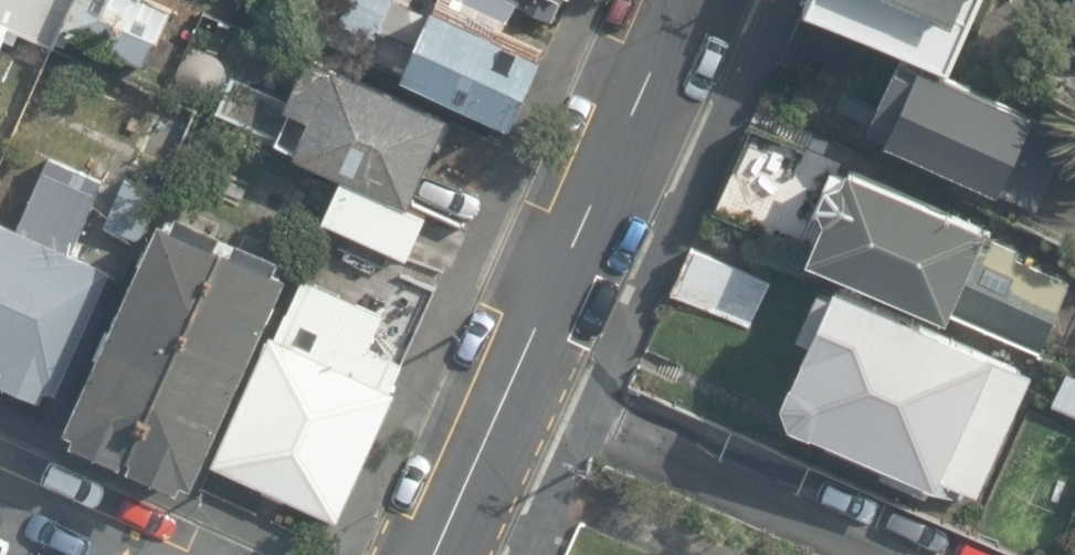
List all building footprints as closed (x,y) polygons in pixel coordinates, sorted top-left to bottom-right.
[(24,34),(58,50),(81,0),(0,0),(0,23),(24,34)] [(461,96),(524,122),(573,5),(562,0),(437,0),(406,73),(461,96)] [(805,4),(947,66),(976,0),(807,0),(805,4)] [(1064,15),(1074,20),(1074,0),(1071,0),(1064,15)] [(0,23),(0,87),(24,34),(0,23)] [(406,73),(319,36),(291,104),(318,115),(306,144),(421,192),(461,96),(406,73)] [(903,57),(868,139),(1040,212),(1074,131),(1074,129),(903,57)] [(0,205),(0,367),(58,393),(119,259),(77,240),(107,175),(48,148),(18,213),(0,205)] [(1074,261),(834,158),(796,246),(1036,349),(1074,261)] [(286,243),(169,191),(68,417),(184,469),(286,243)] [(773,280),(698,246),(677,293),(752,326),(773,280)] [(423,324),(299,266),(209,460),(332,517),(423,324)] [(1033,359),(825,271),(770,401),(979,489),(1033,359)] [(1062,365),(1047,399),(1074,411),(1074,371),(1062,365)]
